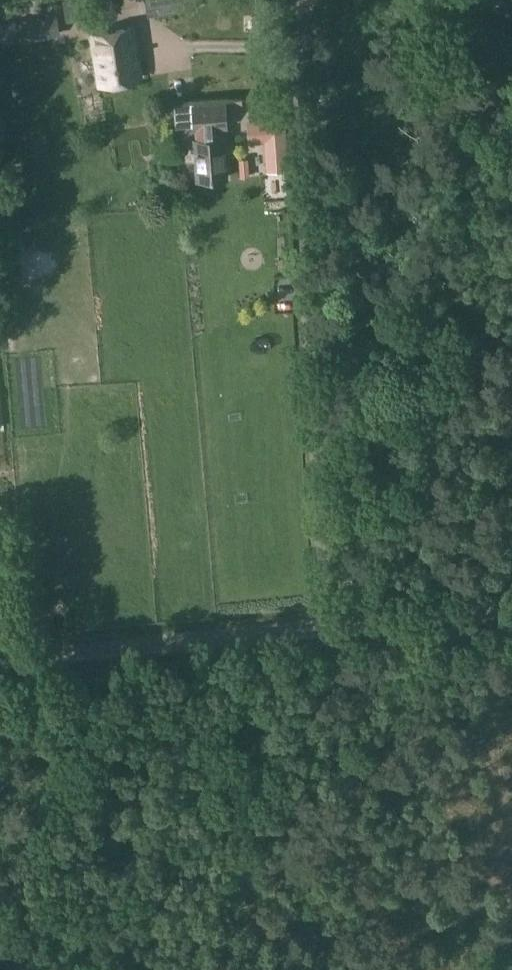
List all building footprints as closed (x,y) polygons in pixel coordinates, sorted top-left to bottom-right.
[(64,2),(67,19),(87,16),(87,15),(83,15),(80,0),(82,0),(78,0),(64,2)] [(198,7),(197,0),(148,0),(151,15),(198,7)] [(55,7),(0,20),(6,46),(61,33),(55,7)] [(100,82),(140,76),(131,29),(92,36),(100,82)] [(93,52),(72,53),(73,77),(94,77),(93,52)] [(221,137),(220,126),(226,125),(225,102),(193,104),(198,179),(226,177),(223,137),(221,137)] [(282,120),(249,124),(251,139),(268,139),(269,154),(285,153),(282,120)]
